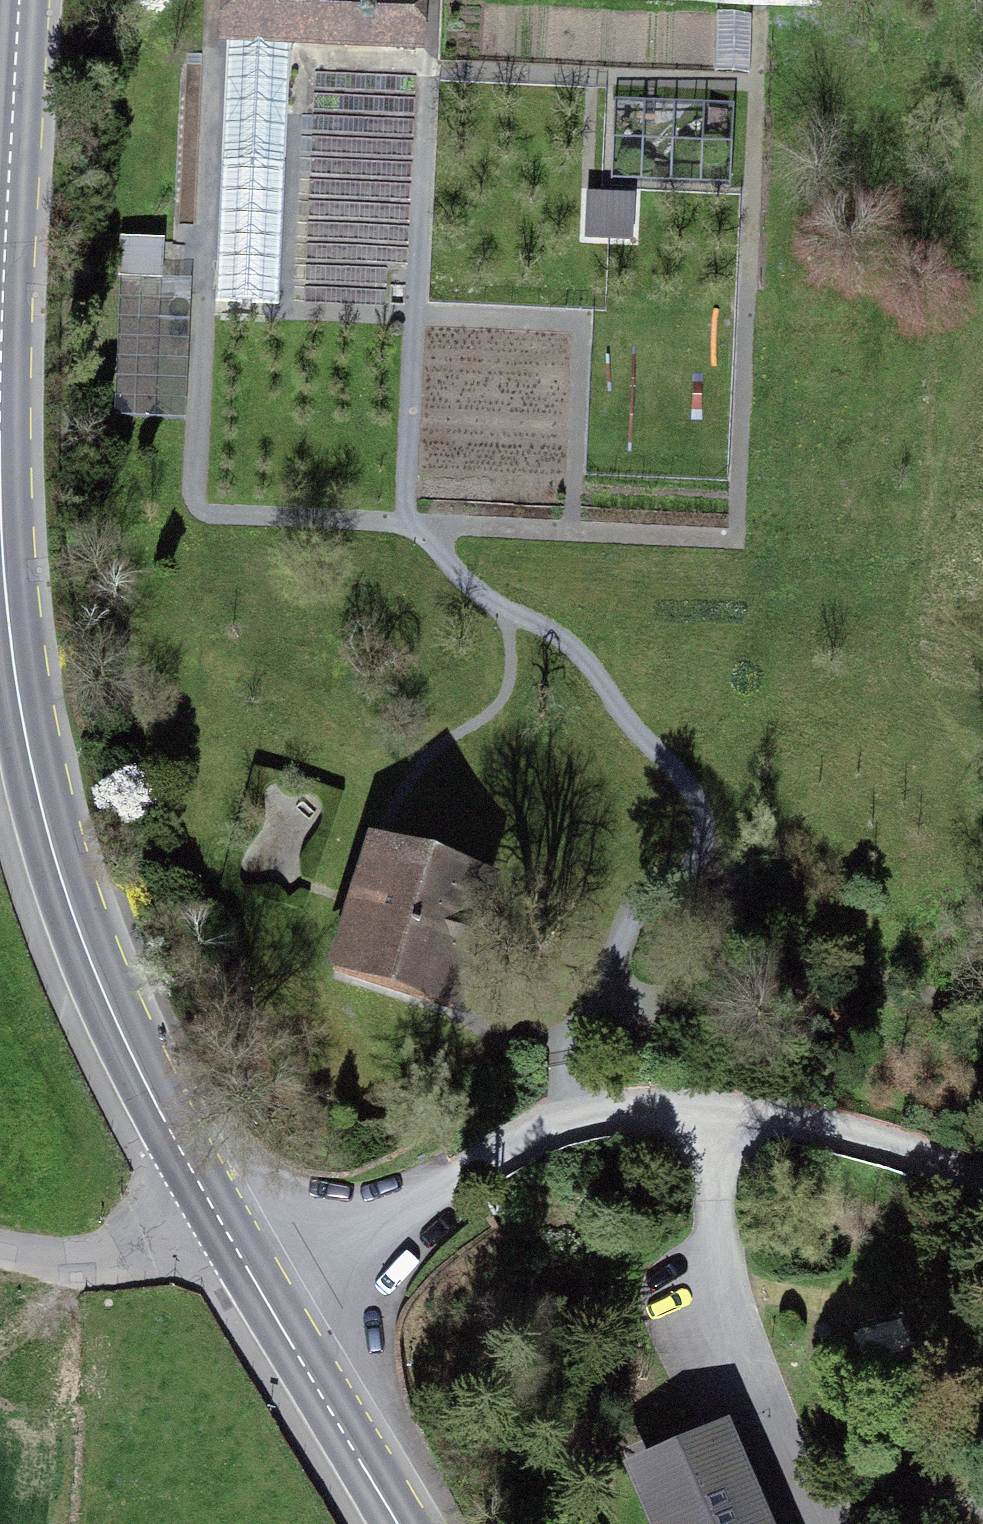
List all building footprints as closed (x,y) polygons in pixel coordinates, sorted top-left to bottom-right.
[(220,48),(226,48),(290,51),(423,57),(426,0),(222,0),(220,48)] [(278,304),(290,51),(226,48),(216,302),(278,304)] [(584,231),(635,232),(636,185),(585,183),(584,231)] [(370,825),(328,965),(441,999),(483,859),(370,825)] [(620,1460),(648,1523),(777,1523),(728,1413),(620,1460)]
